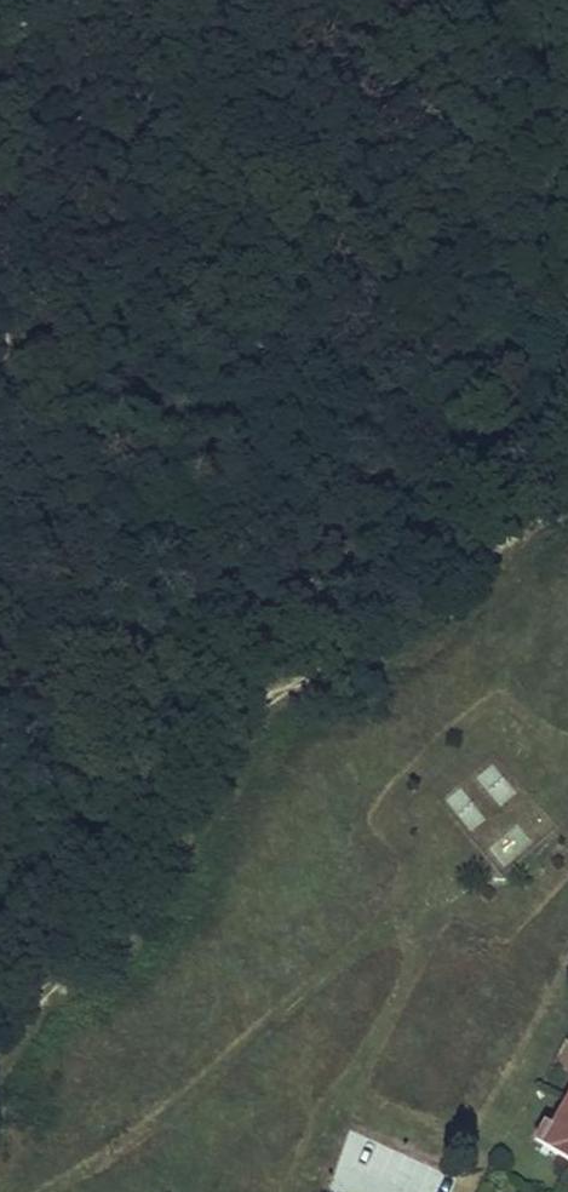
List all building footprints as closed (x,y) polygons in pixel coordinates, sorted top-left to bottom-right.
[(492,764),(477,777),(500,804),(515,791),(492,764)] [(460,789),(447,800),(471,828),(484,818),(460,789)] [(554,1127),(548,1124),(538,1141),(567,1158),(567,1103),(554,1127)]
